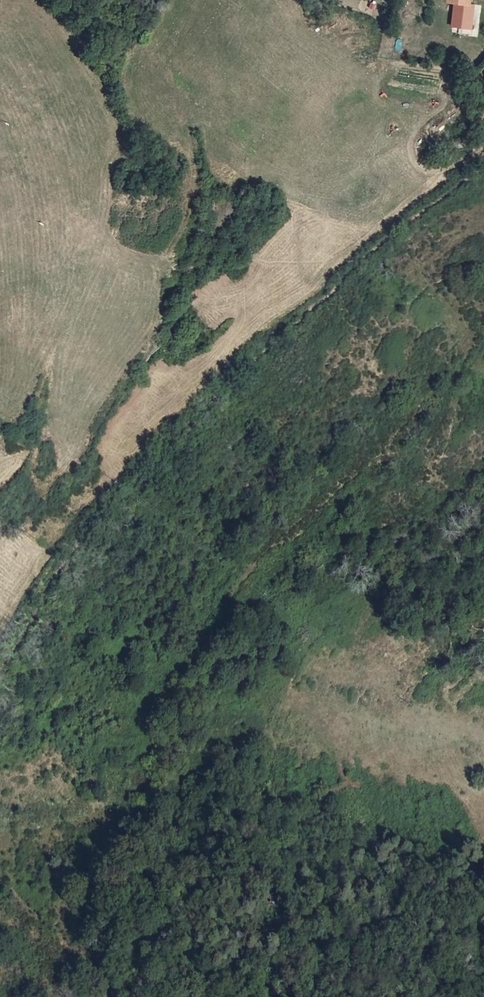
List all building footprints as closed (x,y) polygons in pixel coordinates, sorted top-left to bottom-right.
[(453,21),(472,25),(477,1),(473,1),(473,0),(457,0),(453,21)]
